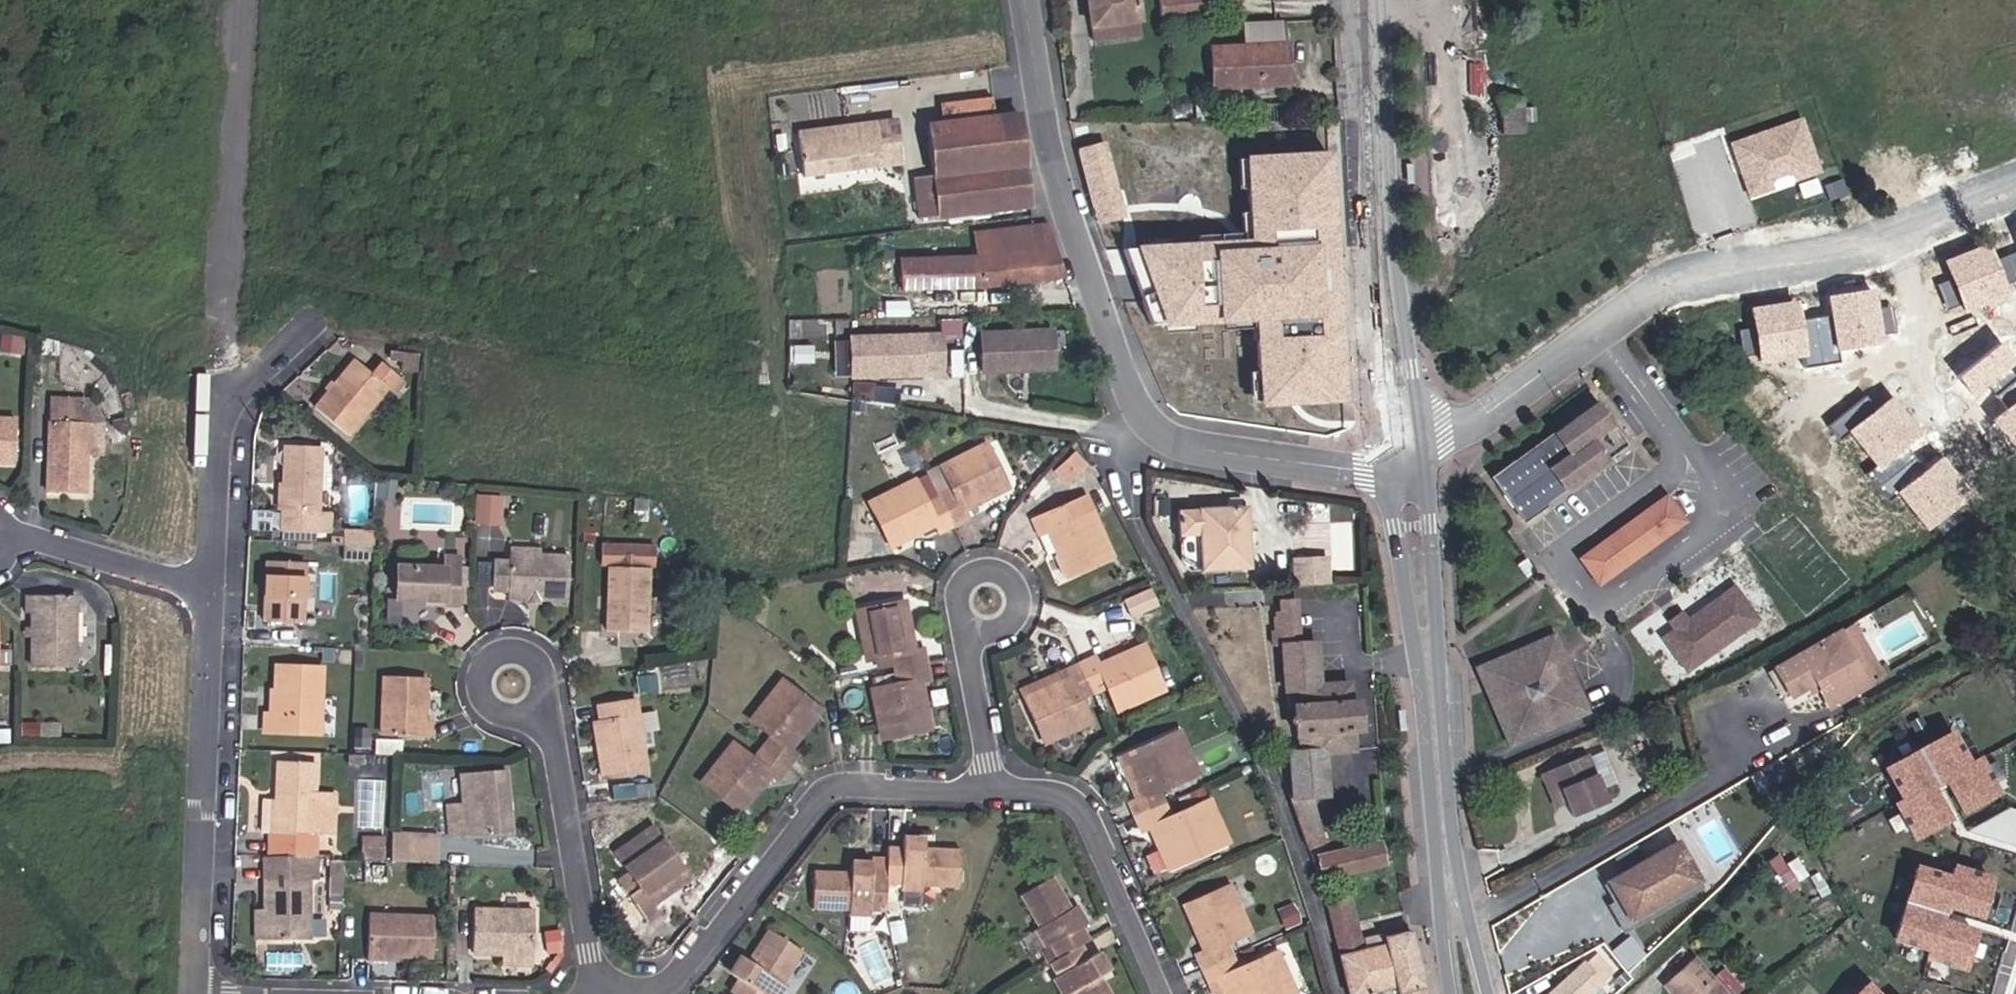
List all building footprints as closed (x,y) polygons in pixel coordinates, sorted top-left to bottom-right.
[(1089,19),(1092,19),(1095,35),(1144,28),(1140,0),(1086,0),(1089,19)] [(1213,13),(1212,0),(1168,0),(1168,14),(1213,13)] [(1213,41),(1214,84),(1288,81),(1283,11),(1245,12),(1246,40),(1213,41)] [(938,115),(940,115),(996,108),(993,90),(930,98),(932,116),(938,115)] [(1504,90),(1505,122),(1526,123),(1527,91),(1504,90)] [(938,115),(932,116),(917,118),(930,211),(1032,197),(1020,105),(996,108),(940,115),(938,115)] [(1808,117),(1732,141),(1752,200),(1827,172),(1808,117)] [(898,118),(877,120),(882,167),(903,165),(898,118)] [(877,120),(799,128),(804,175),(882,167),(877,120)] [(1203,243),(1126,244),(1155,331),(1204,329),(1205,366),(1245,372),(1250,401),(1350,399),(1337,153),(1249,152),(1250,233),(1202,232),(1203,243)] [(1044,213),(974,222),(977,246),(907,256),(910,283),(994,283),(1060,271),(1044,213)] [(1989,243),(1945,261),(1953,278),(1939,284),(1949,308),(1963,303),(1966,310),(2009,292),(1989,243)] [(1880,309),(1877,289),(1832,296),(1835,316),(1841,351),(1887,344),(1886,335),(1897,333),(1893,307),(1880,309)] [(1799,300),(1753,308),(1756,327),(1740,330),(1745,358),(1762,355),(1763,361),(1809,353),(1803,321),(1799,300)] [(1841,351),(1835,316),(1803,321),(1809,353),(1812,366),(1843,361),(1841,351)] [(1061,328),(992,330),(997,368),(1066,365),(1061,328)] [(953,331),(865,334),(871,372),(940,370),(940,365),(958,364),(953,331)] [(22,339),(3,337),(1,352),(20,354),(22,339)] [(836,375),(849,375),(851,339),(837,339),(836,375)] [(1960,373),(1976,395),(2015,363),(2015,356),(2003,339),(1960,373)] [(403,356),(404,347),(392,345),(391,354),(403,356)] [(403,356),(402,365),(418,368),(420,349),(404,347),(403,356)] [(380,371),(363,356),(323,402),(354,429),(394,383),(400,389),(410,377),(390,359),(380,371)] [(1997,395),(2009,411),(1996,422),(2015,448),(2015,380),(1997,395)] [(73,385),(48,384),(45,483),(85,483),(85,442),(99,443),(101,409),(72,408),(73,385)] [(90,386),(73,385),(72,408),(101,409),(90,386)] [(1842,439),(1851,432),(1880,468),(1907,447),(1923,434),(1894,398),(1880,409),(1869,395),(1831,425),(1842,439)] [(8,444),(10,397),(0,397),(0,444),(8,444)] [(1599,402),(1493,477),(1524,521),(1631,447),(1599,402)] [(286,499),(286,500),(286,523),(318,524),(321,437),(288,436),(287,462),(286,499)] [(941,487),(958,527),(971,521),(961,503),(1008,482),(990,438),(943,462),(951,482),(949,483),(941,487)] [(1096,447),(1076,466),(1086,477),(1106,458),(1096,447)] [(1926,471),(1907,447),(1880,468),(1870,476),(1890,500),(1900,492),(1926,471)] [(1926,471),(1900,492),(1931,528),(1974,493),(1944,456),(1926,471)] [(286,499),(287,462),(274,460),(272,498),(286,499)] [(958,527),(941,487),(935,474),(933,469),(869,495),(888,538),(936,514),(944,532),(958,527)] [(941,487),(949,483),(943,470),(935,474),(941,487)] [(522,488),(479,486),(478,504),(489,505),(490,500),(521,501),(522,488)] [(1688,522),(1666,493),(1579,558),(1600,586),(1688,522)] [(272,504),(255,503),(254,521),(271,522),(272,504)] [(1050,524),(1067,564),(1077,559),(1089,585),(1129,567),(1106,516),(1085,525),(1079,511),(1050,524)] [(1252,514),(1187,518),(1188,541),(1207,540),(1209,577),(1256,574),(1252,514)] [(604,540),(603,609),(641,610),(642,540),(627,541),(628,538),(650,539),(651,519),(597,518),(597,538),(619,538),(619,541),(604,540)] [(345,536),(375,537),(375,523),(345,522),(345,536)] [(511,591),(572,593),(574,548),(512,546),(512,555),(499,555),(498,582),(511,583),(511,584),(511,591)] [(447,550),(447,561),(465,561),(465,550),(447,550)] [(1528,566),(1518,553),(1510,560),(1520,572),(1528,566)] [(336,623),(338,557),(293,554),(290,621),(336,623)] [(338,557),(338,564),(351,565),(351,557),(338,557)] [(447,597),(464,597),(465,561),(447,561),(401,560),(401,594),(447,594),(447,597)] [(1335,561),(1299,564),(1300,588),(1336,585),(1335,561)] [(54,581),(29,580),(29,651),(71,652),(72,582),(54,581)] [(1678,630),(1668,636),(1692,670),(1768,620),(1741,583),(1695,616),(1691,611),(1674,622),(1678,630)] [(904,592),(859,602),(869,647),(890,643),(891,649),(892,652),(894,663),(874,669),(886,730),(932,719),(921,670),(936,667),(929,635),(914,638),(904,592)] [(1280,744),(1284,801),(1316,798),(1316,794),(1325,793),(1323,745),(1351,743),(1350,727),(1362,726),(1359,695),(1349,696),(1348,686),(1348,680),(1319,682),(1317,635),(1307,635),(1305,593),(1283,595),(1292,745),(1280,744)] [(1867,670),(1838,620),(1821,630),(1849,681),(1867,670)] [(1849,681),(1821,630),(1758,667),(1774,693),(1802,678),(1816,703),(1849,681)] [(1563,632),(1483,667),(1516,745),(1596,712),(1563,632)] [(1045,694),(1063,736),(1110,714),(1100,693),(1121,683),(1131,705),(1180,682),(1161,641),(1114,662),(1108,647),(1085,657),(1092,673),(1045,694)] [(891,649),(890,643),(873,646),(875,655),(892,652),(891,649)] [(257,717),(311,718),(313,658),(273,657),(272,673),(261,673),(260,702),(257,701),(257,717)] [(833,661),(835,671),(858,666),(856,657),(833,661)] [(313,658),(313,666),(326,667),(325,658),(313,658)] [(775,722),(767,732),(762,740),(741,724),(708,767),(746,795),(776,755),(792,767),(807,747),(795,738),(830,692),(791,663),(758,706),(775,722)] [(429,671),(386,670),(384,728),(440,729),(441,703),(427,703),(427,699),(426,699),(426,690),(428,690),(429,671)] [(638,693),(606,697),(609,712),(598,714),(608,771),(648,766),(644,739),(654,738),(653,727),(643,728),(641,711),(638,693)] [(653,727),(660,726),(657,708),(641,711),(643,728),(653,727)] [(357,739),(371,738),(372,720),(357,720),(357,739)] [(1957,726),(1887,770),(1904,796),(1896,804),(1919,844),(1959,816),(1942,787),(1949,784),(1972,814),(2008,796),(1985,752),(1973,757),(1957,726)] [(403,750),(403,733),(377,733),(377,750),(403,750)] [(1166,735),(1124,755),(1143,797),(1128,803),(1139,830),(1155,823),(1178,871),(1219,850),(1199,803),(1175,814),(1163,789),(1187,780),(1166,735)] [(352,748),(351,758),(366,758),(366,748),(352,748)] [(1555,786),(1561,806),(1566,820),(1602,804),(1582,749),(1538,765),(1545,790),(1555,786)] [(274,827),(272,844),(309,846),(311,827),(331,829),(336,789),(315,787),(318,756),(281,755),(277,793),(269,793),(266,826),(274,827)] [(451,799),(460,842),(522,830),(517,807),(512,808),(510,800),(515,800),(507,765),(463,772),(468,796),(451,799)] [(1543,812),(1561,806),(1555,786),(1545,790),(1538,765),(1528,769),(1543,812)] [(648,782),(668,781),(667,769),(647,771),(648,782)] [(634,783),(648,782),(647,771),(632,772),(633,783),(634,783)] [(385,778),(360,777),(359,825),(384,825),(385,778)] [(665,792),(672,781),(668,781),(648,782),(634,783),(634,794),(665,792)] [(634,783),(633,783),(620,784),(622,815),(636,814),(634,794),(634,783)] [(1316,798),(1284,801),(1297,847),(1323,842),(1316,798)] [(655,810),(626,843),(640,857),(631,867),(671,901),(682,888),(674,880),(703,851),(655,810)] [(397,828),(397,855),(417,856),(418,829),(397,828)] [(418,829),(417,856),(444,858),(445,831),(418,829)] [(898,857),(897,889),(900,897),(901,901),(909,898),(907,890),(907,879),(930,880),(930,872),(971,873),(972,838),(932,837),(932,830),(908,829),(908,835),(899,834),(898,857)] [(385,831),(362,834),(365,859),(388,857),(385,831)] [(338,849),(338,833),(321,833),(321,848),(338,849)] [(1678,839),(1611,882),(1635,921),(1703,881),(1678,839)] [(1328,876),(1355,869),(1397,860),(1393,844),(1326,858),(1328,876)] [(817,896),(855,896),(855,906),(877,905),(877,897),(900,897),(897,889),(898,857),(881,857),(881,848),(854,848),(854,856),(816,856),(817,896)] [(271,851),(265,851),(266,915),(256,915),(256,946),(315,946),(313,861),(321,861),(322,853),(308,852),(283,851),(271,851)] [(674,880),(682,888),(711,858),(703,851),(674,880)] [(1772,859),(1788,887),(1801,880),(1785,852),(1772,859)] [(349,853),(335,853),(334,902),(348,902),(349,853)] [(1053,947),(1086,930),(1080,915),(1094,909),(1083,889),(1071,894),(1057,862),(1019,880),(1037,917),(1027,921),(1035,939),(1047,933),(1053,947)] [(1922,966),(1961,975),(1976,934),(1941,924),(1946,909),(1979,917),(1991,879),(1954,869),(1950,878),(1916,868),(1892,947),(1926,956),(1922,966)] [(1320,878),(1323,892),(1315,894),(1343,993),(1381,993),(1378,983),(1399,978),(1403,993),(1428,993),(1411,921),(1383,929),(1385,936),(1368,940),(1355,889),(1360,887),(1355,869),(1328,876),(1320,878)] [(1197,954),(1202,965),(1238,949),(1233,938),(1255,928),(1233,881),(1191,901),(1211,947),(1197,954)] [(530,953),(518,895),(475,903),(486,962),(501,959),(530,953)] [(440,911),(376,907),(373,946),(437,949),(440,911)] [(774,993),(775,993),(781,984),(791,989),(803,970),(794,963),(814,930),(781,910),(762,942),(754,936),(741,956),(749,961),(741,973),(774,993)] [(1086,930),(1053,947),(1042,953),(1048,964),(1038,969),(1046,987),(1056,982),(1062,993),(1109,993),(1116,991),(1100,959),(1107,956),(1098,937),(1091,941),(1086,930)] [(1202,965),(1216,993),(1282,993),(1264,954),(1245,963),(1238,949),(1202,965)] [(303,951),(268,952),(269,966),(304,964),(303,951)] [(1663,981),(1675,993),(1728,993),(1694,952),(1663,981)] [(530,953),(501,959),(503,968),(532,963),(530,953)] [(1556,993),(1600,993),(1614,981),(1595,959),(1556,993)]
